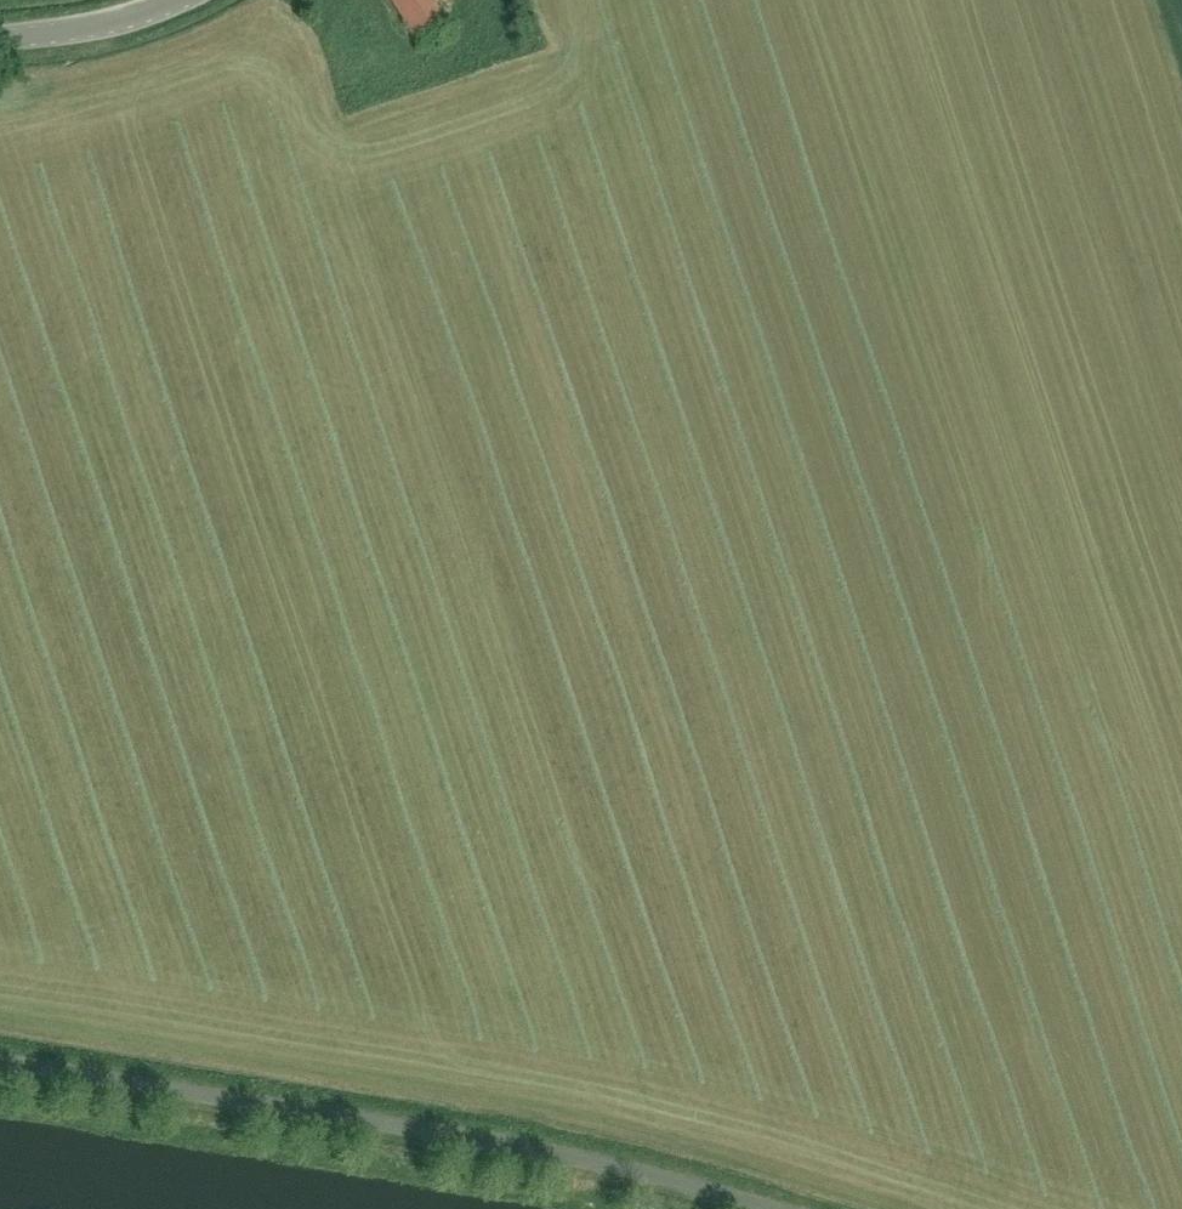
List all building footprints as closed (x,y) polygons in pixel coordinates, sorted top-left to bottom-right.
[(417,38),(445,19),(433,0),(392,0),(417,38)]
